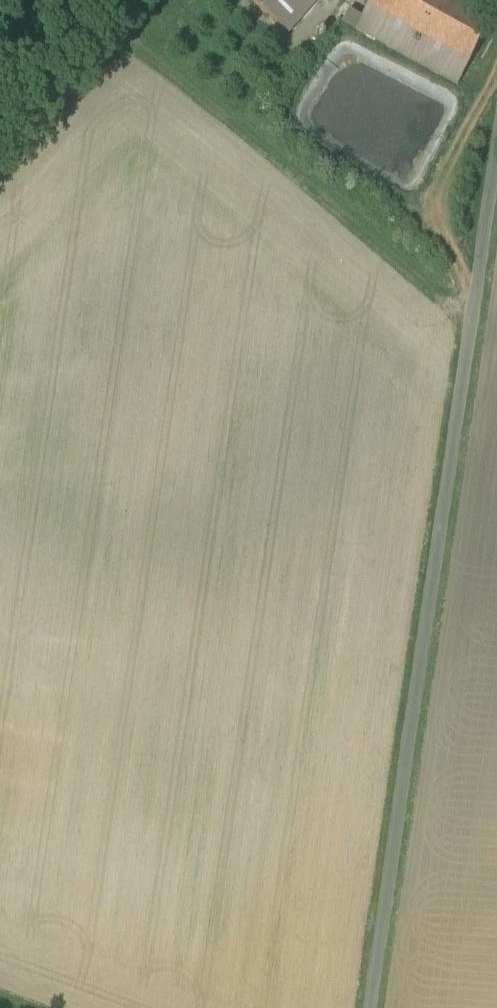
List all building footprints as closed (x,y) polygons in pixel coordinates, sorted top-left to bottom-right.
[(290,33),(319,0),(252,0),(290,33)] [(460,0),(373,0),(356,30),(458,86),(495,20),(460,0)]
